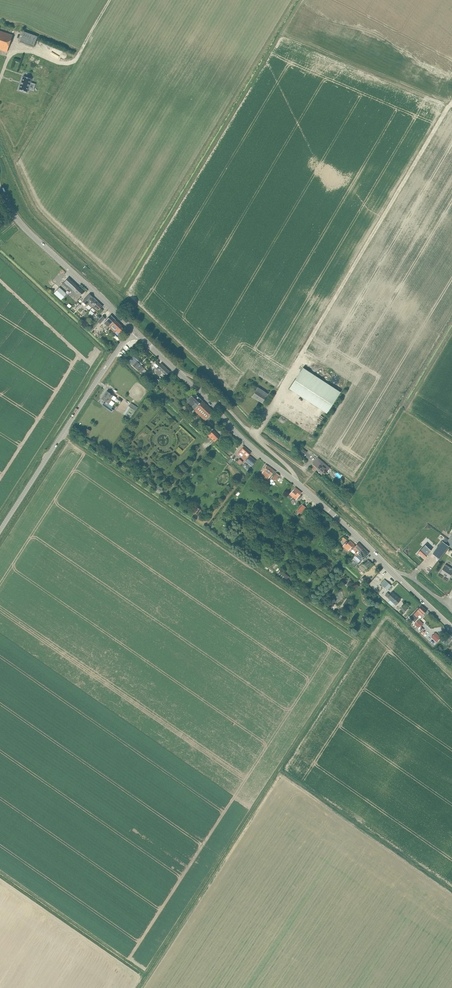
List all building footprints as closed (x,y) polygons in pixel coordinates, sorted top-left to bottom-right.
[(13,36),(0,31),(0,50),(7,52),(13,36)] [(34,47),(36,40),(38,37),(24,32),(20,42),(34,47)] [(10,79),(11,76),(7,75),(4,83),(19,88),(21,83),(10,79)] [(23,76),(19,90),(27,92),(32,79),(23,76)] [(80,297),(84,292),(68,278),(63,284),(71,292),(69,294),(75,299),(76,297),(78,295),(80,297)] [(61,300),(67,294),(60,287),(54,293),(61,300)] [(93,306),(97,302),(89,294),(82,302),(87,306),(90,309),(93,306)] [(96,314),(99,310),(103,307),(97,302),(93,306),(94,307),(89,313),(92,315),(94,313),(96,314)] [(109,327),(115,320),(111,315),(104,323),(107,326),(105,328),(106,329),(109,327)] [(100,324),(106,319),(102,316),(97,321),(100,324)] [(120,335),(125,330),(121,327),(122,326),(115,320),(109,327),(116,333),(117,332),(120,335)] [(140,373),(144,369),(135,360),(136,358),(134,356),(129,362),(140,373)] [(160,365),(156,362),(154,365),(157,368),(154,371),(159,376),(162,373),(166,376),(170,372),(161,364),(160,365)] [(289,389),(327,413),(340,392),(303,368),(289,389)] [(262,403),(268,394),(256,386),(253,390),(256,391),(252,396),(262,403)] [(108,404),(114,396),(107,391),(101,399),(108,404)] [(205,420),(210,415),(213,411),(194,393),(187,400),(195,408),(194,409),(205,420)] [(129,417),(134,410),(130,407),(125,415),(129,417)] [(213,431),(208,435),(215,442),(220,437),(213,431)] [(244,460),(246,459),(251,453),(243,446),(242,447),(243,448),(237,454),(244,460)] [(304,456),(307,452),(302,448),(299,452),(304,456)] [(231,464),(236,460),(232,456),(227,460),(231,464)] [(252,466),(253,465),(256,461),(250,456),(246,461),(252,466)] [(325,475),(330,468),(318,458),(313,464),(325,475)] [(274,475),(276,472),(265,464),(264,466),(266,467),(262,473),(269,478),(273,474),(274,475)] [(295,488),(290,495),(288,497),(291,499),(292,497),(296,500),(297,498),(299,499),(302,496),(300,495),(302,493),(295,488)] [(449,544),(443,540),(433,552),(440,557),(449,544)] [(355,553),(357,555),(364,548),(359,543),(355,547),(354,545),(354,544),(350,541),(348,543),(347,542),(343,546),(348,551),(350,549),(354,554),(355,553)] [(432,548),(428,544),(426,545),(425,545),(418,553),(424,558),(432,551),(430,550),(432,548)] [(361,561),(365,557),(369,553),(364,548),(357,555),(356,556),(361,561)] [(451,574),(451,569),(445,565),(440,573),(449,579),(451,574)] [(290,584),(293,579),(287,575),(284,580),(290,584)] [(385,579),(380,584),(387,590),(390,587),(391,586),(385,579)] [(401,600),(393,592),(390,595),(387,593),(385,595),(396,605),(401,600)] [(413,615),(410,618),(415,622),(419,618),(420,617),(421,617),(427,611),(421,606),(416,612),(414,615),(413,615)] [(450,641),(451,638),(450,636),(451,634),(449,632),(441,641),(444,644),(448,639),(450,641)] [(435,633),(431,637),(437,642),(441,638),(435,633)]
